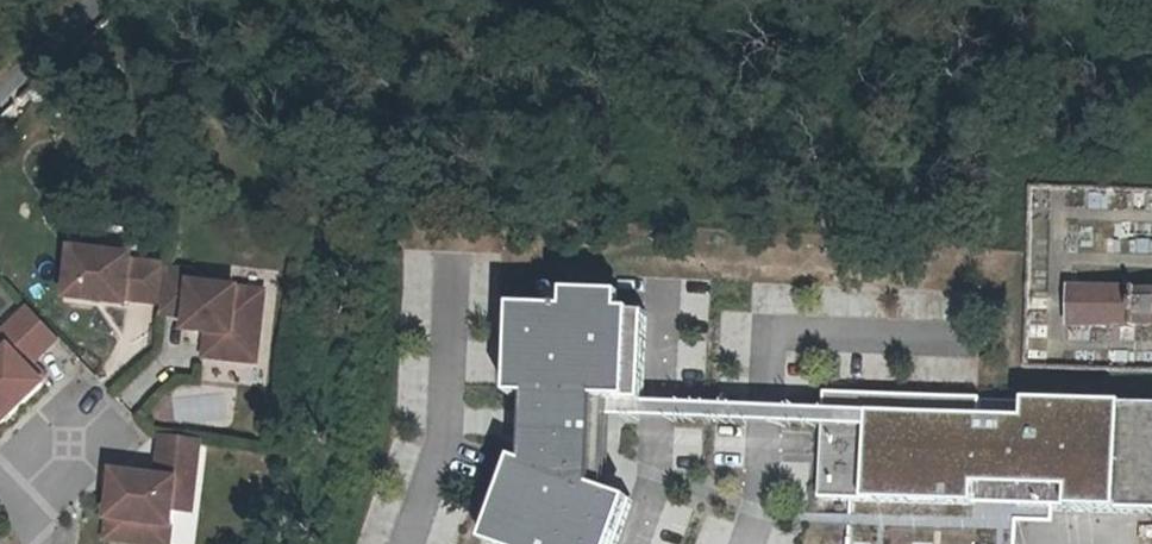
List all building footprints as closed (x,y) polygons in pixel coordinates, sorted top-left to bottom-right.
[(132,258),(74,252),(69,298),(127,304),(127,299),(162,303),(166,270),(166,268),(131,263),(132,258)] [(196,274),(166,270),(162,303),(161,314),(190,317),(188,331),(210,334),(225,336),(222,359),(258,363),(265,294),(195,286),(196,274)] [(1151,323),(1151,290),(1138,290),(1139,288),(1071,287),(1071,324),(1137,326),(1137,322),(1151,323)] [(500,306),(495,404),(516,404),(511,457),(501,456),(469,543),(607,543),(626,503),(582,480),(584,428),(820,433),(819,499),(850,499),(845,543),(1015,543),(1016,525),(1050,524),(1054,512),(1151,512),(1151,407),(1018,404),(1015,419),(631,398),(636,316),(610,316),(608,299),(558,297),(554,311),(500,306)] [(0,339),(0,342),(10,352),(0,362),(0,429),(44,385),(28,369),(58,339),(29,310),(0,339)] [(225,336),(210,334),(207,357),(222,359),(225,336)] [(0,342),(0,362),(10,352),(0,342)] [(163,438),(158,479),(115,473),(107,538),(152,543),(168,543),(173,508),(181,509),(184,483),(194,485),(199,443),(163,438)] [(184,483),(181,509),(190,510),(194,485),(184,483)]
